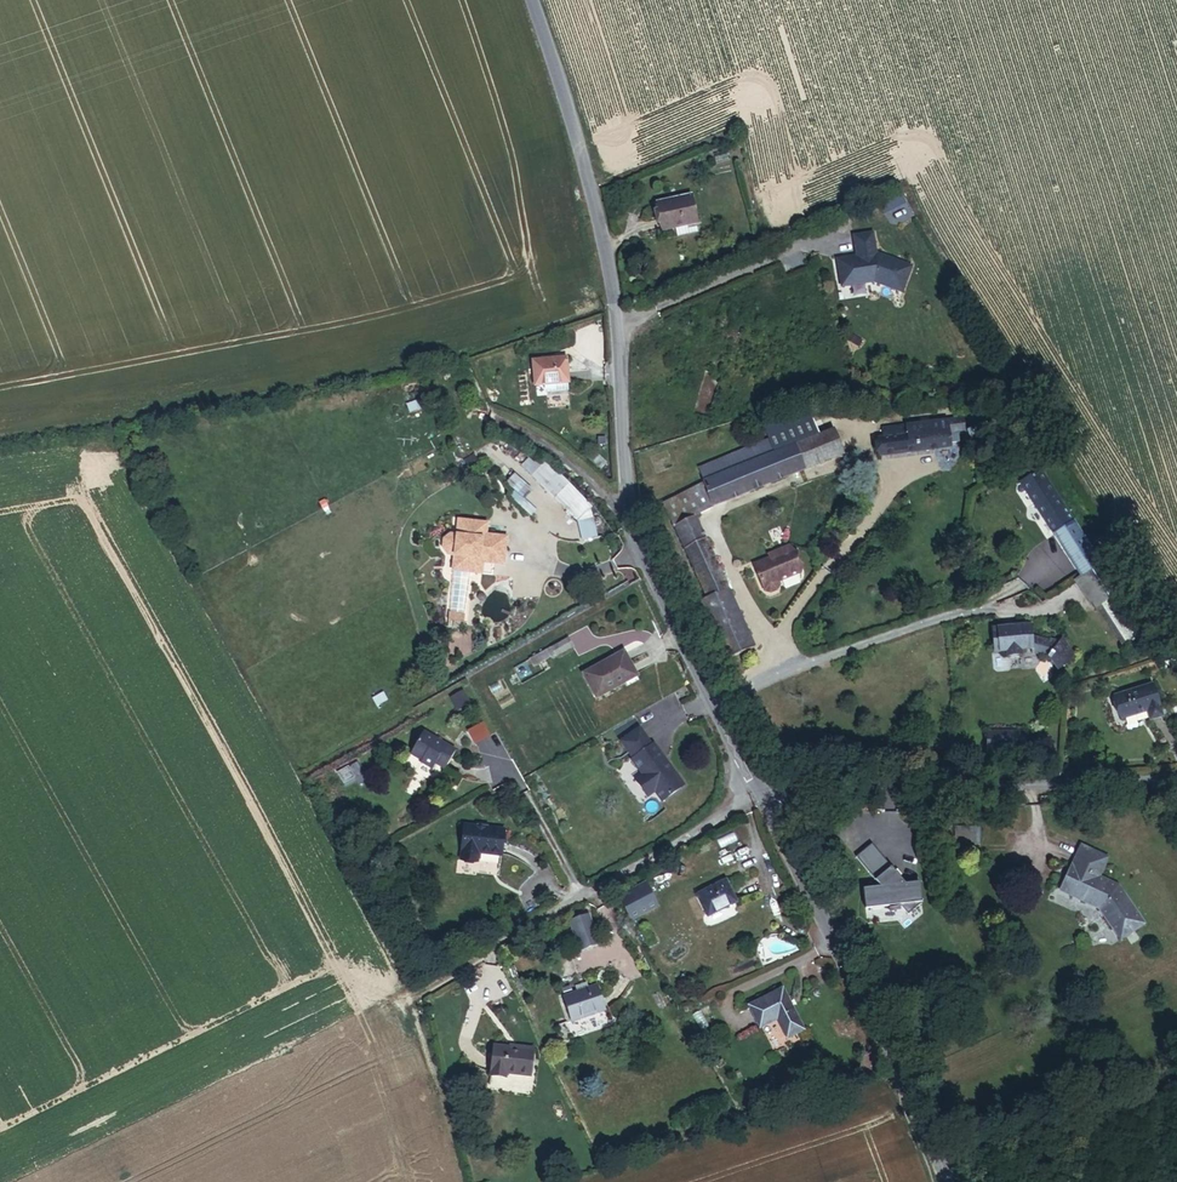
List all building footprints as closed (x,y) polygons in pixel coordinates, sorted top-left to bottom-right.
[(665,231),(686,226),(679,201),(647,210),(654,235),(665,231)] [(665,231),(668,242),(689,236),(686,226),(665,231)] [(914,268),(880,256),(879,256),(876,235),(855,238),(858,258),(859,260),(853,261),(852,259),(838,261),(843,288),(875,283),(904,294),(914,268)] [(565,384),(566,384),(563,360),(532,363),(535,388),(548,386),(565,384)] [(550,395),(566,393),(565,384),(548,386),(550,395)] [(945,446),(955,444),(954,434),(961,433),(959,422),(887,432),(888,439),(874,441),(876,458),(945,449),(945,446)] [(976,447),(987,440),(981,430),(969,437),(976,447)] [(874,441),(888,439),(887,432),(873,434),(874,441)] [(792,483),(831,465),(822,445),(810,450),(805,437),(761,456),(765,466),(786,461),(792,483)] [(759,683),(688,531),(792,483),(786,461),(765,466),(761,456),(689,488),(685,505),(637,526),(648,547),(661,542),(680,582),(667,587),(663,589),(680,620),(695,612),(720,660),(737,694),(759,683)] [(580,520),(593,507),(551,460),(536,475),(580,520)] [(1091,577),(1105,567),(1034,468),(1019,478),(1091,577)] [(460,533),(454,533),(447,538),(446,546),(451,553),(458,553),(456,568),(474,571),(481,571),(483,556),(495,558),(497,546),(484,545),(487,521),(462,518),(460,533)] [(774,587),(793,580),(784,555),(762,564),(764,568),(748,577),(760,601),(780,597),(774,587)] [(469,613),(474,571),(456,568),(451,611),(469,613)] [(1074,658),(1062,641),(1061,643),(1052,641),(1034,637),(1032,624),(994,629),(997,653),(1011,652),(1012,659),(1024,658),(1023,650),(1035,648),(1036,654),(1048,656),(1047,657),(1050,660),(1051,659),(1058,669),(1074,658)] [(548,657),(553,665),(571,656),(566,647),(548,657)] [(552,666),(548,657),(532,666),(537,675),(552,666)] [(584,683),(599,706),(637,681),(623,657),(584,683)] [(1154,707),(1168,702),(1157,672),(1118,686),(1126,708),(1152,700),(1154,707)] [(456,710),(470,701),(462,688),(448,697),(456,710)] [(493,736),(485,723),(469,732),(477,745),(493,736)] [(686,785),(655,744),(653,745),(640,728),(622,742),(635,759),(633,760),(644,775),(637,780),(650,798),(657,792),(665,801),(686,785)] [(445,769),(458,754),(429,729),(414,746),(424,753),(420,758),(431,766),(434,762),(445,769)] [(486,855),(507,857),(510,831),(469,825),(465,861),(485,864),(486,855)] [(959,844),(984,844),(984,827),(959,827),(959,844)] [(919,891),(916,871),(902,873),(869,836),(854,849),(878,877),(861,879),(864,899),(899,894),(906,902),(919,891)] [(1114,937),(1138,922),(1115,882),(1093,871),(1102,853),(1079,840),(1054,885),(1095,907),(1114,937)] [(703,913),(733,901),(725,881),(695,894),(703,913)] [(656,907),(644,885),(618,900),(630,922),(656,907)] [(565,920),(579,951),(600,941),(587,911),(565,920)] [(570,1025),(605,1015),(595,988),(562,1000),(570,1025)] [(786,1035),(802,1028),(783,989),(749,1006),(758,1024),(775,1016),(786,1035)] [(525,1080),(528,1055),(489,1050),(486,1076),(503,1078),(503,1077),(525,1080)]
